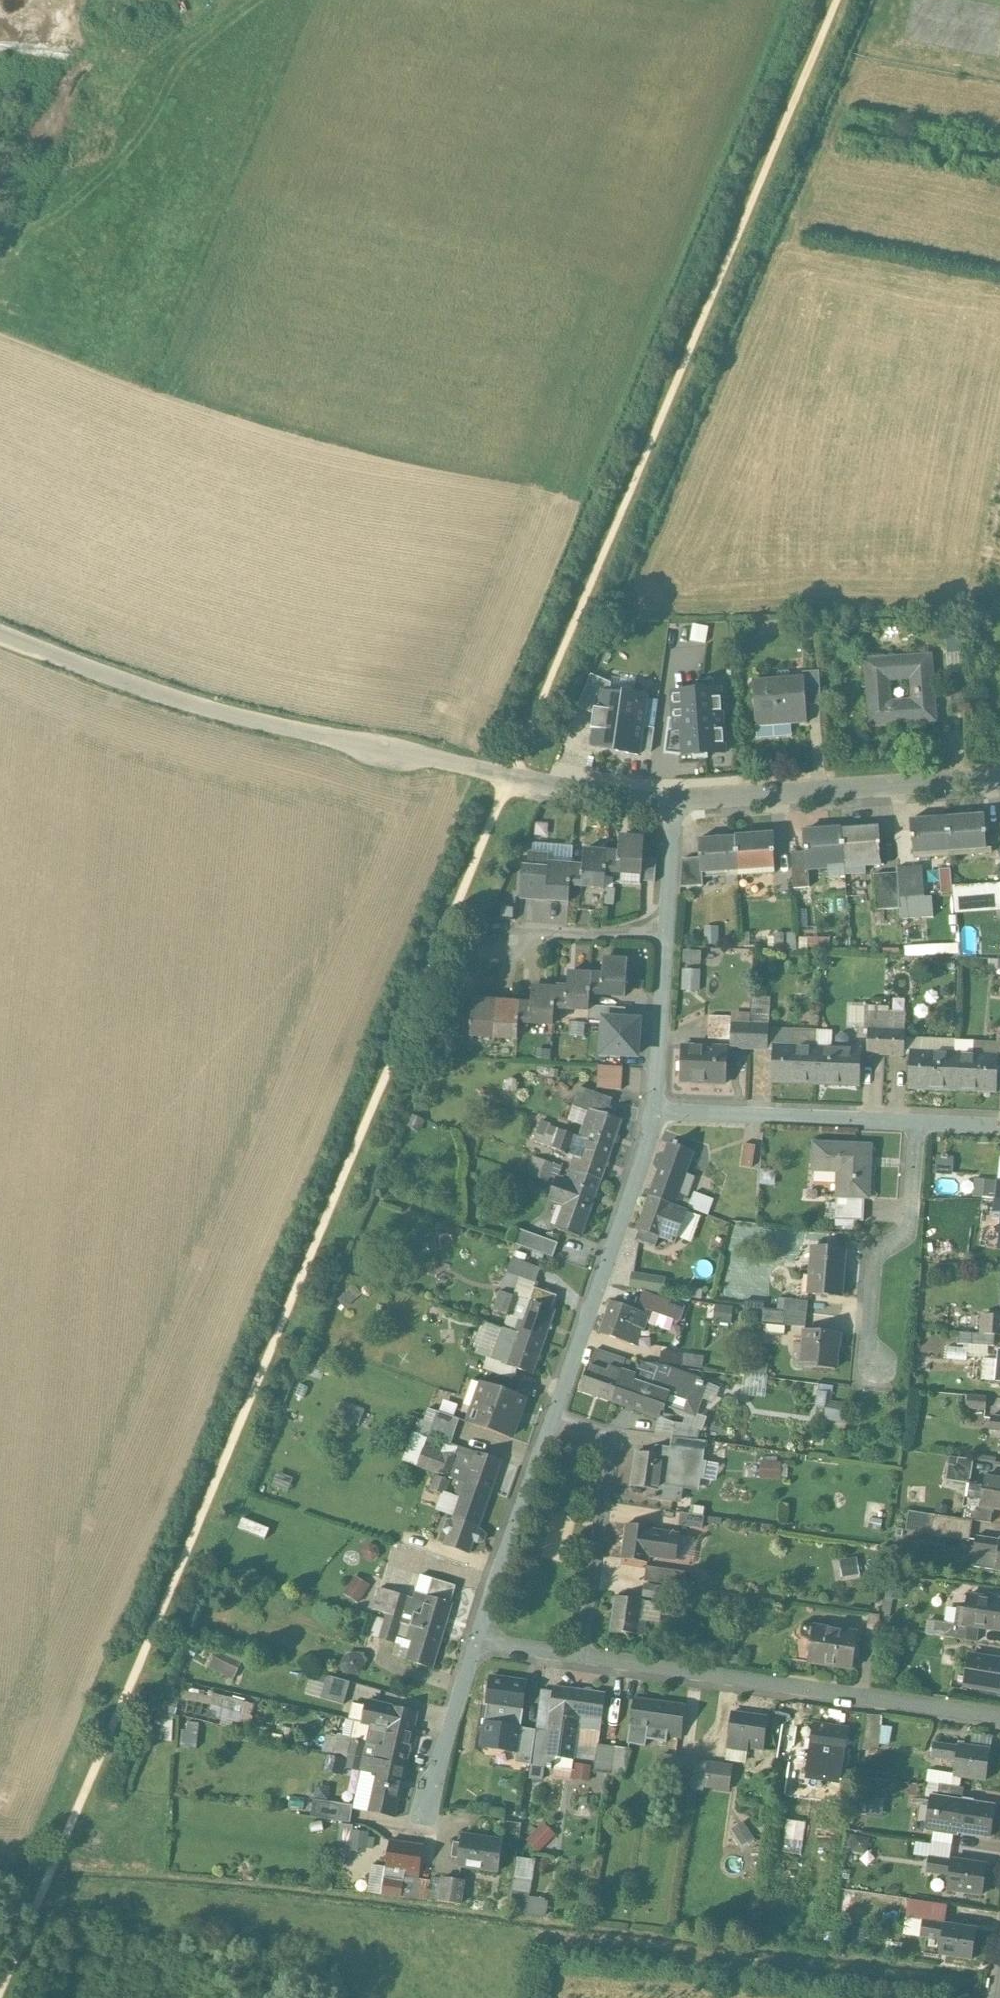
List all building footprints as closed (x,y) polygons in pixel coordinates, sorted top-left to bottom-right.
[(697,624),(695,638),(707,641),(710,626),(697,624)] [(933,654),(865,658),(870,726),(937,722),(933,654)] [(819,672),(803,673),(804,679),(805,698),(821,697),(819,672)] [(964,672),(949,673),(952,713),(966,712),(964,672)] [(590,749),(614,753),(623,693),(610,691),(612,683),(591,674),(577,708),(596,716),(590,749)] [(804,679),(754,682),(757,727),(807,724),(805,698),(804,679)] [(723,689),(670,692),(671,718),(668,718),(664,754),(681,756),(681,758),(727,755),(723,689)] [(623,693),(614,753),(641,757),(642,750),(651,752),(655,729),(645,727),(650,697),(623,693)] [(983,815),(947,818),(950,851),(985,849),(986,849),(985,834),(986,834),(985,815),(983,815)] [(947,818),(912,820),(910,820),(911,840),(912,840),(913,854),(915,854),(916,853),(950,851),(947,818)] [(878,827),(842,830),(844,863),(879,860),(879,861),(881,861),(879,845),(880,845),(879,826),(878,827)] [(842,830),(806,832),(805,832),(806,851),(807,851),(808,866),(809,866),(810,865),(844,863),(842,830)] [(771,835),(736,837),(738,870),(773,868),(774,868),(773,853),(774,853),(773,834),(771,834),(771,835)] [(736,837),(700,840),(700,839),(698,840),(700,858),(700,859),(701,858),(702,874),(703,874),(704,874),(704,873),(738,870),(736,837)] [(644,839),(622,838),(620,853),(609,852),(607,873),(608,873),(642,875),(643,860),(644,839)] [(609,852),(585,850),(584,868),(572,867),(571,885),(572,885),(607,888),(608,873),(607,873),(609,852)] [(550,855),(529,854),(528,868),(523,867),(521,897),(546,899),(548,865),(549,865),(550,855)] [(700,858),(683,859),(681,887),(703,886),(703,874),(702,874),(701,858),(700,859),(700,858)] [(657,861),(643,860),(642,875),(641,882),(655,883),(657,861)] [(549,865),(548,865),(546,899),(546,900),(570,902),(572,885),(571,885),(572,867),(549,865)] [(923,867),(898,868),(898,873),(900,899),(925,897),(923,867)] [(951,869),(939,870),(941,894),(953,893),(951,869)] [(898,873),(874,875),(876,911),(900,909),(900,899),(898,873)] [(953,887),(956,911),(999,908),(999,884),(953,887)] [(925,897),(900,899),(900,909),(901,916),(932,913),(931,897),(925,897)] [(687,954),(687,958),(687,959),(687,963),(699,963),(700,955),(700,954),(699,954),(688,953),(687,954)] [(628,961),(605,959),(604,976),(593,975),(592,994),(626,996),(628,961)] [(684,968),(683,988),(701,989),(702,969),(684,968)] [(593,975),(569,974),(568,991),(557,990),(556,1006),(591,1009),(592,994),(593,975)] [(557,990),(535,988),(533,1004),(522,1003),(520,1022),(555,1024),(556,1006),(557,990)] [(498,1001),(474,1000),(472,1036),(494,1038),(498,1001)] [(522,1003),(498,1001),(494,1038),(519,1039),(520,1022),(522,1003)] [(865,1030),(869,1030),(887,1031),(888,1012),(866,1011),(865,1030)] [(887,1031),(905,1031),(905,1013),(888,1012),(887,1031)] [(635,1021),(605,1019),(603,1054),(637,1056),(639,1035),(634,1035),(635,1021)] [(749,1048),(750,1025),(733,1024),(732,1048),(749,1048)] [(768,1025),(750,1025),(749,1048),(767,1049),(768,1025)] [(886,1055),(887,1031),(869,1030),(868,1054),(886,1055)] [(887,1031),(886,1055),(904,1055),(905,1031),(887,1031)] [(727,1047),(683,1046),(681,1082),(726,1084),(727,1047)] [(818,1048),(774,1046),(773,1082),(816,1084),(818,1048)] [(861,1050),(818,1048),(816,1084),(860,1086),(861,1050)] [(955,1054),(911,1052),(910,1088),(953,1090),(955,1054)] [(998,1056),(955,1054),(953,1090),(996,1092),(998,1056)] [(623,1067),(599,1065),(598,1088),(622,1090),(623,1067)] [(613,1099),(585,1089),(579,1106),(594,1111),(589,1126),(584,1124),(580,1137),(573,1156),(574,1156),(570,1169),(601,1180),(612,1149),(613,1149),(623,1120),(608,1115),(613,1099)] [(580,1137),(550,1126),(551,1124),(542,1120),(534,1141),(552,1148),(565,1153),(564,1155),(566,1155),(567,1154),(573,1156),(580,1137)] [(695,1152),(678,1146),(679,1143),(675,1142),(675,1145),(669,1143),(650,1196),(681,1208),(685,1195),(689,1197),(696,1177),(687,1174),(695,1152)] [(756,1145),(745,1144),(741,1165),(753,1167),(756,1145)] [(872,1146),(815,1144),(814,1170),(839,1171),(837,1197),(865,1198),(869,1198),(872,1146)] [(554,1164),(534,1157),(529,1172),(528,1172),(527,1173),(533,1175),(533,1176),(548,1182),(553,1169),(552,1168),(554,1164)] [(601,1180),(570,1169),(565,1182),(561,1180),(554,1200),(571,1206),(562,1230),(580,1236),(589,1212),(590,1212),(601,1180)] [(690,1205),(709,1213),(715,1199),(696,1192),(690,1205)] [(681,1208),(650,1196),(638,1228),(640,1229),(660,1236),(671,1240),(670,1242),(674,1244),(687,1210),(681,1208)] [(865,1198),(837,1197),(836,1220),(864,1221),(865,1198)] [(660,1236),(640,1229),(636,1240),(655,1247),(660,1236)] [(558,1243),(521,1230),(515,1244),(553,1258),(558,1243)] [(846,1250),(813,1248),(809,1295),(842,1298),(846,1250)] [(666,1278),(634,1273),(632,1287),(663,1292),(666,1278)] [(557,1296),(533,1287),(530,1297),(527,1296),(526,1298),(529,1299),(529,1300),(552,1308),(557,1296)] [(519,1297),(499,1290),(492,1310),(506,1315),(512,1317),(519,1297)] [(529,1300),(519,1297),(512,1317),(506,1315),(502,1326),(513,1330),(513,1331),(544,1342),(555,1310),(552,1308),(529,1300)] [(676,1305),(654,1297),(649,1309),(671,1318),(676,1305)] [(809,1301),(786,1298),(784,1310),(808,1313),(809,1301)] [(650,1314),(612,1300),(601,1331),(631,1342),(637,1327),(644,1330),(650,1314)] [(733,1307),(705,1304),(704,1318),(732,1321),(733,1307)] [(784,1310),(766,1308),(764,1325),(806,1330),(808,1313),(784,1310)] [(982,1318),(981,1334),(995,1335),(999,1335),(999,1319),(982,1318)] [(841,1332),(806,1330),(804,1367),(836,1369),(838,1348),(840,1348),(841,1332)] [(544,1342),(513,1331),(508,1345),(514,1347),(507,1365),(533,1374),(544,1342)] [(981,1334),(959,1333),(958,1344),(994,1347),(995,1335),(981,1334)] [(968,1348),(948,1347),(946,1359),(967,1361),(968,1348)] [(626,1360),(596,1350),(590,1366),(589,1365),(580,1390),(612,1401),(626,1360)] [(997,1350),(996,1361),(983,1360),(981,1381),(994,1382),(994,1383),(999,1383),(999,1350),(997,1350)] [(705,1360),(663,1355),(662,1364),(704,1369),(705,1360)] [(707,1383),(656,1373),(655,1376),(645,1372),(649,1364),(640,1363),(639,1365),(626,1360),(612,1401),(659,1418),(664,1404),(688,1413),(697,1388),(705,1389),(707,1383)] [(768,1378),(747,1376),(746,1387),(766,1390),(768,1378)] [(524,1397),(484,1382),(474,1410),(477,1411),(473,1423),(469,1422),(469,1423),(509,1437),(516,1418),(523,1398),(524,1399),(524,1397)] [(815,1405),(829,1408),(827,1418),(840,1420),(844,1402),(830,1399),(833,1386),(820,1383),(815,1405)] [(986,1399),(968,1397),(967,1407),(985,1409),(986,1399)] [(460,1420),(437,1412),(433,1424),(456,1432),(460,1420)] [(984,1417),(971,1415),(969,1425),(983,1427),(984,1417)] [(992,1417),(991,1429),(999,1430),(999,1418),(992,1417)] [(433,1424),(422,1420),(417,1433),(428,1437),(433,1424)] [(699,1426),(674,1423),(672,1437),(698,1440),(699,1426)] [(456,1432),(433,1424),(428,1437),(446,1443),(451,1445),(452,1444),(456,1432)] [(417,1433),(416,1433),(405,1462),(417,1466),(425,1446),(428,1437),(417,1433)] [(698,1440),(672,1437),(670,1450),(670,1451),(703,1455),(704,1453),(706,1454),(707,1442),(698,1440)] [(502,1461),(477,1452),(476,1453),(452,1444),(451,1445),(446,1443),(442,1452),(425,1446),(417,1466),(439,1474),(441,1475),(441,1474),(448,1477),(448,1478),(460,1482),(491,1493),(502,1461)] [(703,1455),(670,1451),(670,1450),(667,1449),(664,1452),(663,1456),(637,1452),(632,1486),(650,1489),(649,1498),(674,1502),(677,1483),(699,1487),(700,1479),(703,1477),(705,1464),(703,1461),(703,1455)] [(974,1460),(950,1456),(946,1480),(970,1484),(970,1483),(974,1460)] [(764,1478),(783,1476),(782,1461),(763,1463),(764,1478)] [(450,1481),(436,1476),(431,1490),(445,1495),(450,1481)] [(985,1477),(984,1485),(970,1483),(970,1484),(983,1486),(981,1506),(980,1507),(994,1509),(999,1510),(999,1480),(985,1477)] [(491,1493),(460,1482),(455,1496),(461,1498),(453,1520),(447,1521),(444,1530),(448,1535),(444,1544),(470,1553),(474,1541),(479,1543),(484,1542),(486,1535),(483,1531),(478,1530),(491,1493)] [(981,1506),(970,1505),(964,1508),(962,1519),(973,1520),(992,1523),(994,1509),(980,1507),(981,1506)] [(705,1516),(681,1513),(679,1525),(703,1529),(705,1516)] [(962,1519),(934,1515),(931,1536),(970,1542),(973,1520),(962,1519)] [(680,1534),(653,1530),(653,1528),(627,1524),(622,1558),(649,1562),(650,1557),(676,1561),(680,1534)] [(999,1538),(999,1540),(975,1536),(971,1566),(999,1570),(999,1538)] [(843,1558),(844,1575),(860,1574),(858,1557),(843,1558)] [(687,1572),(647,1566),(645,1581),(684,1587),(687,1572)] [(355,1574),(345,1593),(361,1601),(370,1582),(355,1574)] [(905,1582),(892,1581),(890,1596),(887,1596),(885,1615),(894,1616),(896,1599),(902,1600),(905,1582)] [(648,1585),(646,1597),(664,1600),(666,1588),(648,1585)] [(455,1592),(435,1586),(431,1598),(452,1604),(455,1592)] [(408,1599),(380,1591),(373,1612),(402,1621),(408,1599)] [(431,1598),(426,1596),(420,1615),(415,1613),(411,1626),(442,1636),(452,1604),(431,1598)] [(643,1601),(617,1597),(612,1630),(644,1635),(646,1620),(641,1619),(643,1601)] [(991,1600),(967,1597),(965,1610),(979,1612),(989,1613),(991,1600)] [(991,1599),(991,1600),(989,1613),(989,1619),(987,1630),(999,1631),(999,1600),(991,1599)] [(386,1621),(373,1617),(368,1635),(381,1638),(386,1621)] [(400,1625),(390,1622),(386,1621),(381,1638),(395,1643),(400,1625)] [(442,1636),(411,1626),(407,1640),(412,1642),(407,1660),(433,1668),(442,1636)] [(858,1633),(814,1627),(809,1663),(853,1670),(858,1633)] [(349,1649),(341,1667),(359,1675),(367,1657),(349,1649)] [(241,1666),(244,1660),(219,1650),(217,1656),(241,1666)] [(970,1656),(947,1652),(944,1666),(968,1670),(970,1656)] [(970,1655),(970,1656),(968,1670),(965,1687),(999,1692),(999,1684),(999,1659),(970,1655)] [(214,1657),(209,1667),(236,1679),(240,1668),(214,1657)] [(352,1682),(314,1671),(307,1692),(345,1704),(352,1682)] [(526,1682),(492,1677),(487,1714),(486,1722),(500,1724),(506,1725),(507,1713),(522,1715),(526,1682)] [(606,1694),(554,1687),(548,1730),(551,1731),(548,1755),(556,1756),(555,1767),(572,1770),(574,1758),(576,1746),(578,1730),(575,1730),(576,1727),(601,1731),(606,1694)] [(652,1703),(634,1701),(628,1744),(647,1746),(648,1740),(652,1703)] [(418,1713),(368,1702),(363,1722),(372,1724),(414,1733),(418,1713)] [(685,1707),(652,1703),(648,1740),(664,1743),(665,1738),(682,1740),(685,1707)] [(767,1719),(734,1715),(731,1739),(730,1750),(747,1752),(747,1750),(762,1751),(767,1719)] [(414,1733),(372,1724),(369,1742),(367,1741),(364,1757),(406,1765),(414,1733)] [(536,1729),(506,1725),(500,1724),(499,1736),(519,1740),(517,1753),(532,1756),(536,1729)] [(848,1730),(814,1726),(809,1763),(828,1766),(829,1761),(834,1761),(834,1764),(836,1764),(837,1762),(844,1763),(848,1730)] [(601,1731),(576,1727),(575,1730),(578,1730),(576,1746),(597,1749),(598,1745),(599,1745),(601,1731)] [(548,1731),(536,1729),(532,1756),(531,1764),(547,1766),(548,1755),(551,1731),(548,1730),(548,1731)] [(353,1738),(339,1735),(335,1754),(349,1758),(349,1754),(353,1738)] [(367,1741),(353,1738),(349,1754),(364,1757),(367,1741)] [(599,1745),(598,1745),(597,1749),(594,1772),(611,1775),(616,1747),(599,1745)] [(956,1749),(933,1746),(932,1759),(955,1762),(956,1749)] [(629,1749),(616,1747),(611,1775),(625,1777),(629,1749)] [(990,1750),(956,1747),(956,1749),(955,1762),(953,1778),(987,1781),(990,1750)] [(651,1754),(641,1753),(639,1766),(649,1767),(651,1754)] [(406,1765),(364,1757),(361,1771),(376,1775),(369,1811),(397,1817),(407,1765),(406,1765)] [(692,1761),(661,1757),(658,1773),(671,1774),(670,1786),(688,1788),(692,1761)] [(733,1766),(709,1763),(706,1789),(730,1792),(733,1766)] [(834,1782),(827,1781),(823,1806),(841,1809),(846,1782),(834,1780),(834,1782)] [(964,1788),(938,1785),(936,1800),(962,1803),(964,1788)] [(353,1805),(314,1799),(311,1817),(350,1823),(353,1805)] [(962,1803),(936,1800),(935,1808),(922,1806),(919,1829),(958,1834),(958,1833),(991,1837),(994,1807),(962,1803)] [(543,1820),(528,1840),(542,1851),(558,1832),(543,1820)] [(743,1844),(755,1838),(745,1821),(734,1828),(743,1844)] [(374,1850),(376,1832),(352,1830),(350,1848),(374,1850)] [(505,1843),(465,1837),(460,1867),(500,1873),(505,1843)] [(425,1847),(391,1842),(388,1868),(406,1871),(405,1877),(420,1879),(425,1847)] [(533,1892),(536,1858),(518,1856),(515,1890),(533,1892)] [(953,1863),(930,1859),(928,1872),(952,1876),(953,1863)] [(986,1865),(954,1860),(953,1863),(952,1876),(949,1892),(982,1896),(986,1865)] [(465,1883),(433,1878),(429,1901),(461,1906),(465,1883)] [(549,1914),(549,1898),(529,1897),(528,1913),(549,1914)] [(977,1929),(924,1921),(921,1938),(942,1941),(940,1955),(973,1960),(977,1929)] [(923,1945),(915,1944),(913,1952),(922,1953),(923,1945)]
